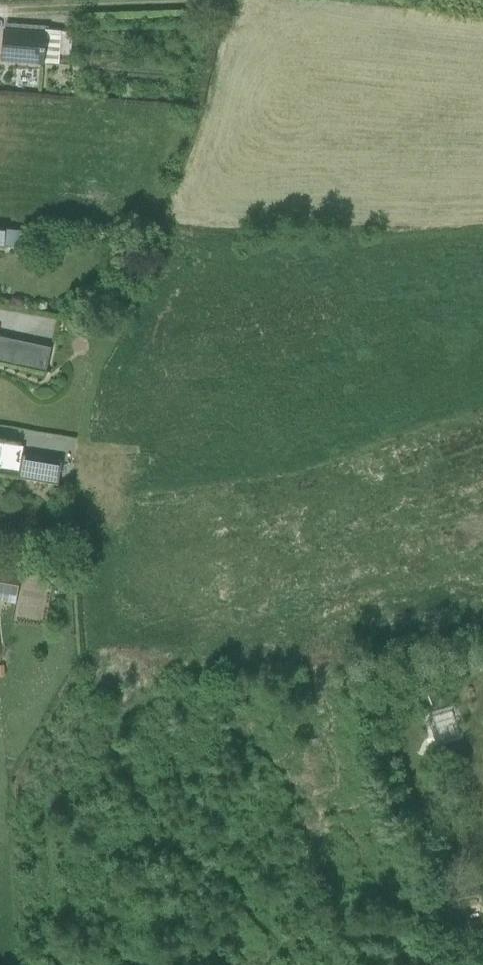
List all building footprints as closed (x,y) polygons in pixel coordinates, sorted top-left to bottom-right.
[(0,22),(0,59),(61,63),(62,26),(0,22)] [(9,240),(9,223),(0,223),(0,240),(9,240)] [(0,343),(0,368),(36,377),(42,354),(0,343)] [(56,469),(14,461),(10,482),(51,490),(56,469)] [(26,638),(25,578),(7,578),(7,600),(0,600),(0,639),(26,638)]
